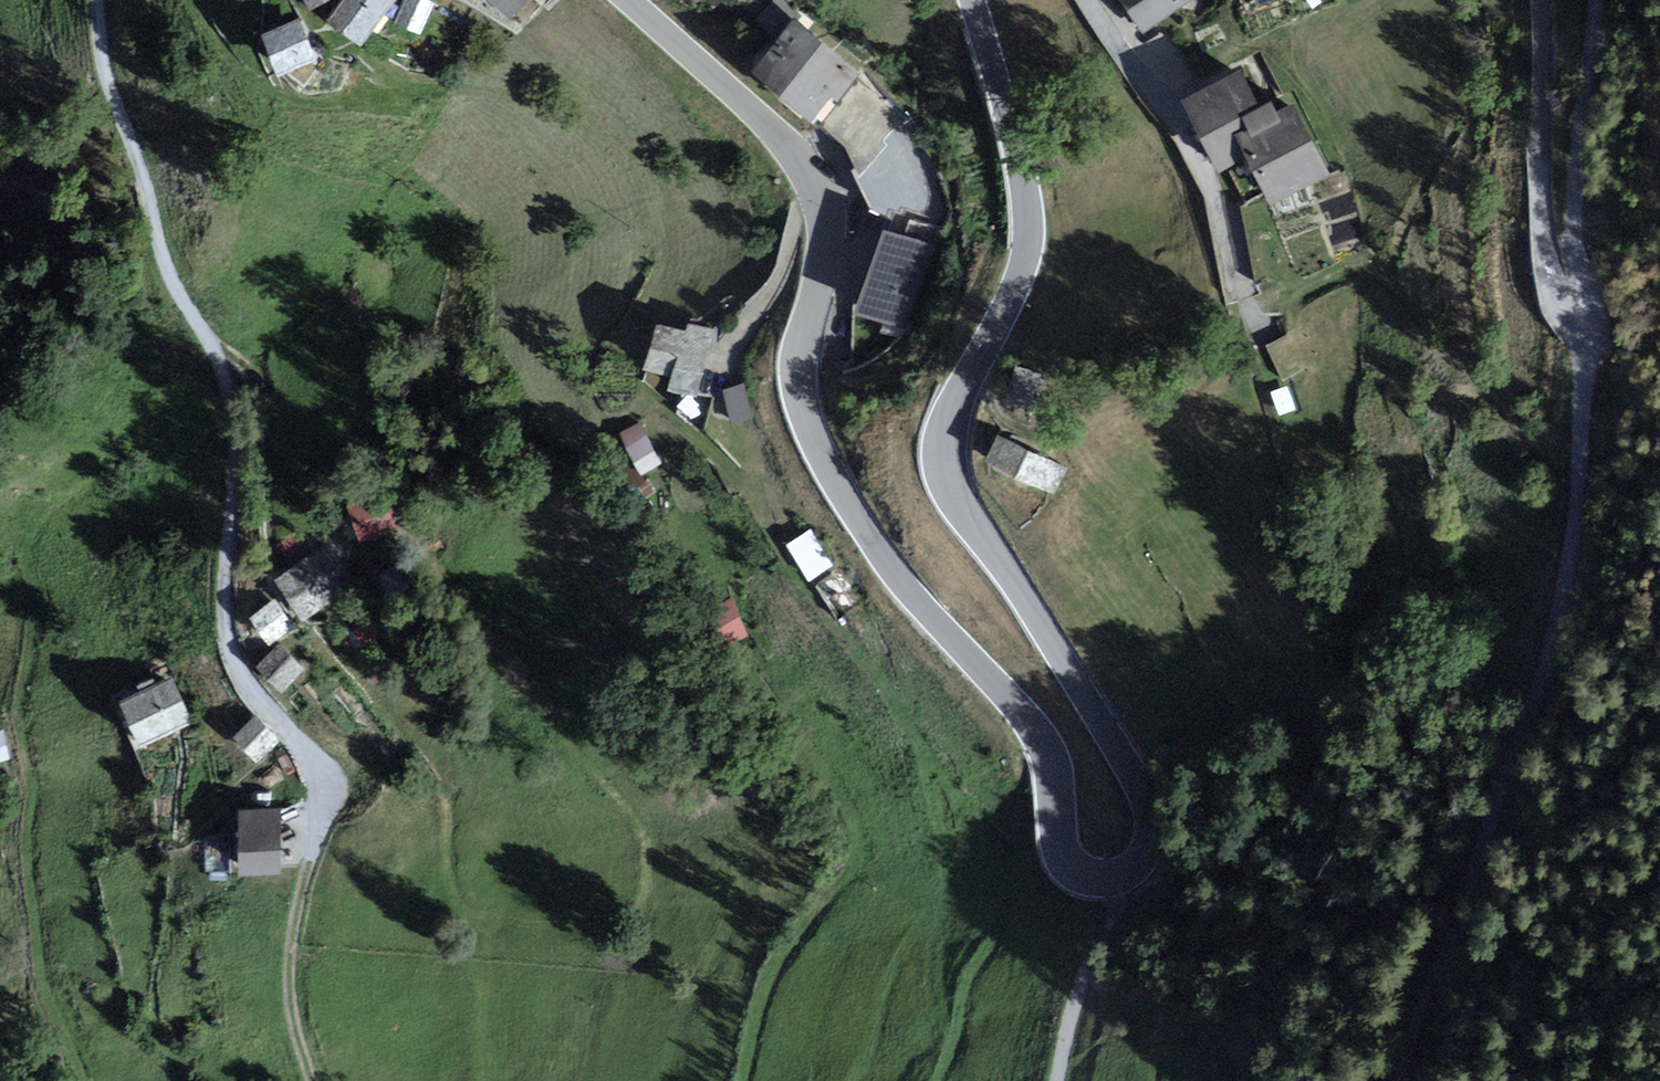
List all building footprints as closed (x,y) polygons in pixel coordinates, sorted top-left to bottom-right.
[(317,6),(355,36),(383,0),(321,0),(317,6)] [(387,12),(414,26),(429,0),(394,0),(387,12)] [(505,14),(519,0),(490,0),(505,14)] [(785,0),(775,0),(763,15),(774,24),(749,54),(803,100),(819,80),(834,93),(860,62),(785,0)] [(1134,25),(1191,3),(1190,0),(1125,0),(1134,25)] [(260,16),(275,57),(315,42),(300,2),(260,16)] [(1238,63),(1180,83),(1207,162),(1241,150),(1226,116),(1252,105),(1238,63)] [(1291,88),(1252,105),(1226,116),(1241,150),(1259,193),(1324,166),(1291,88)] [(883,212),(862,304),(915,316),(936,224),(883,212)] [(684,323),(660,315),(644,362),(671,372),(668,381),(697,390),(719,325),(687,314),(684,323)] [(725,382),(734,414),(754,408),(745,377),(725,382)] [(642,465),(662,455),(643,416),(623,425),(642,465)] [(1063,469),(1000,439),(990,459),(1054,489),(1063,469)] [(388,484),(346,493),(355,532),(397,522),(388,484)] [(791,531),(805,571),(830,562),(816,522),(791,531)] [(295,607),(350,589),(334,541),(279,559),(295,607)] [(276,593),(247,610),(261,634),(290,617),(276,593)] [(301,662),(278,636),(255,656),(278,682),(301,662)] [(176,668),(115,691),(134,740),(195,717),(176,668)] [(279,736),(254,710),(233,731),(258,757),(279,736)] [(0,723),(0,753),(9,752),(4,722),(0,723)] [(282,801),(236,799),(233,863),(279,865),(282,801)]
